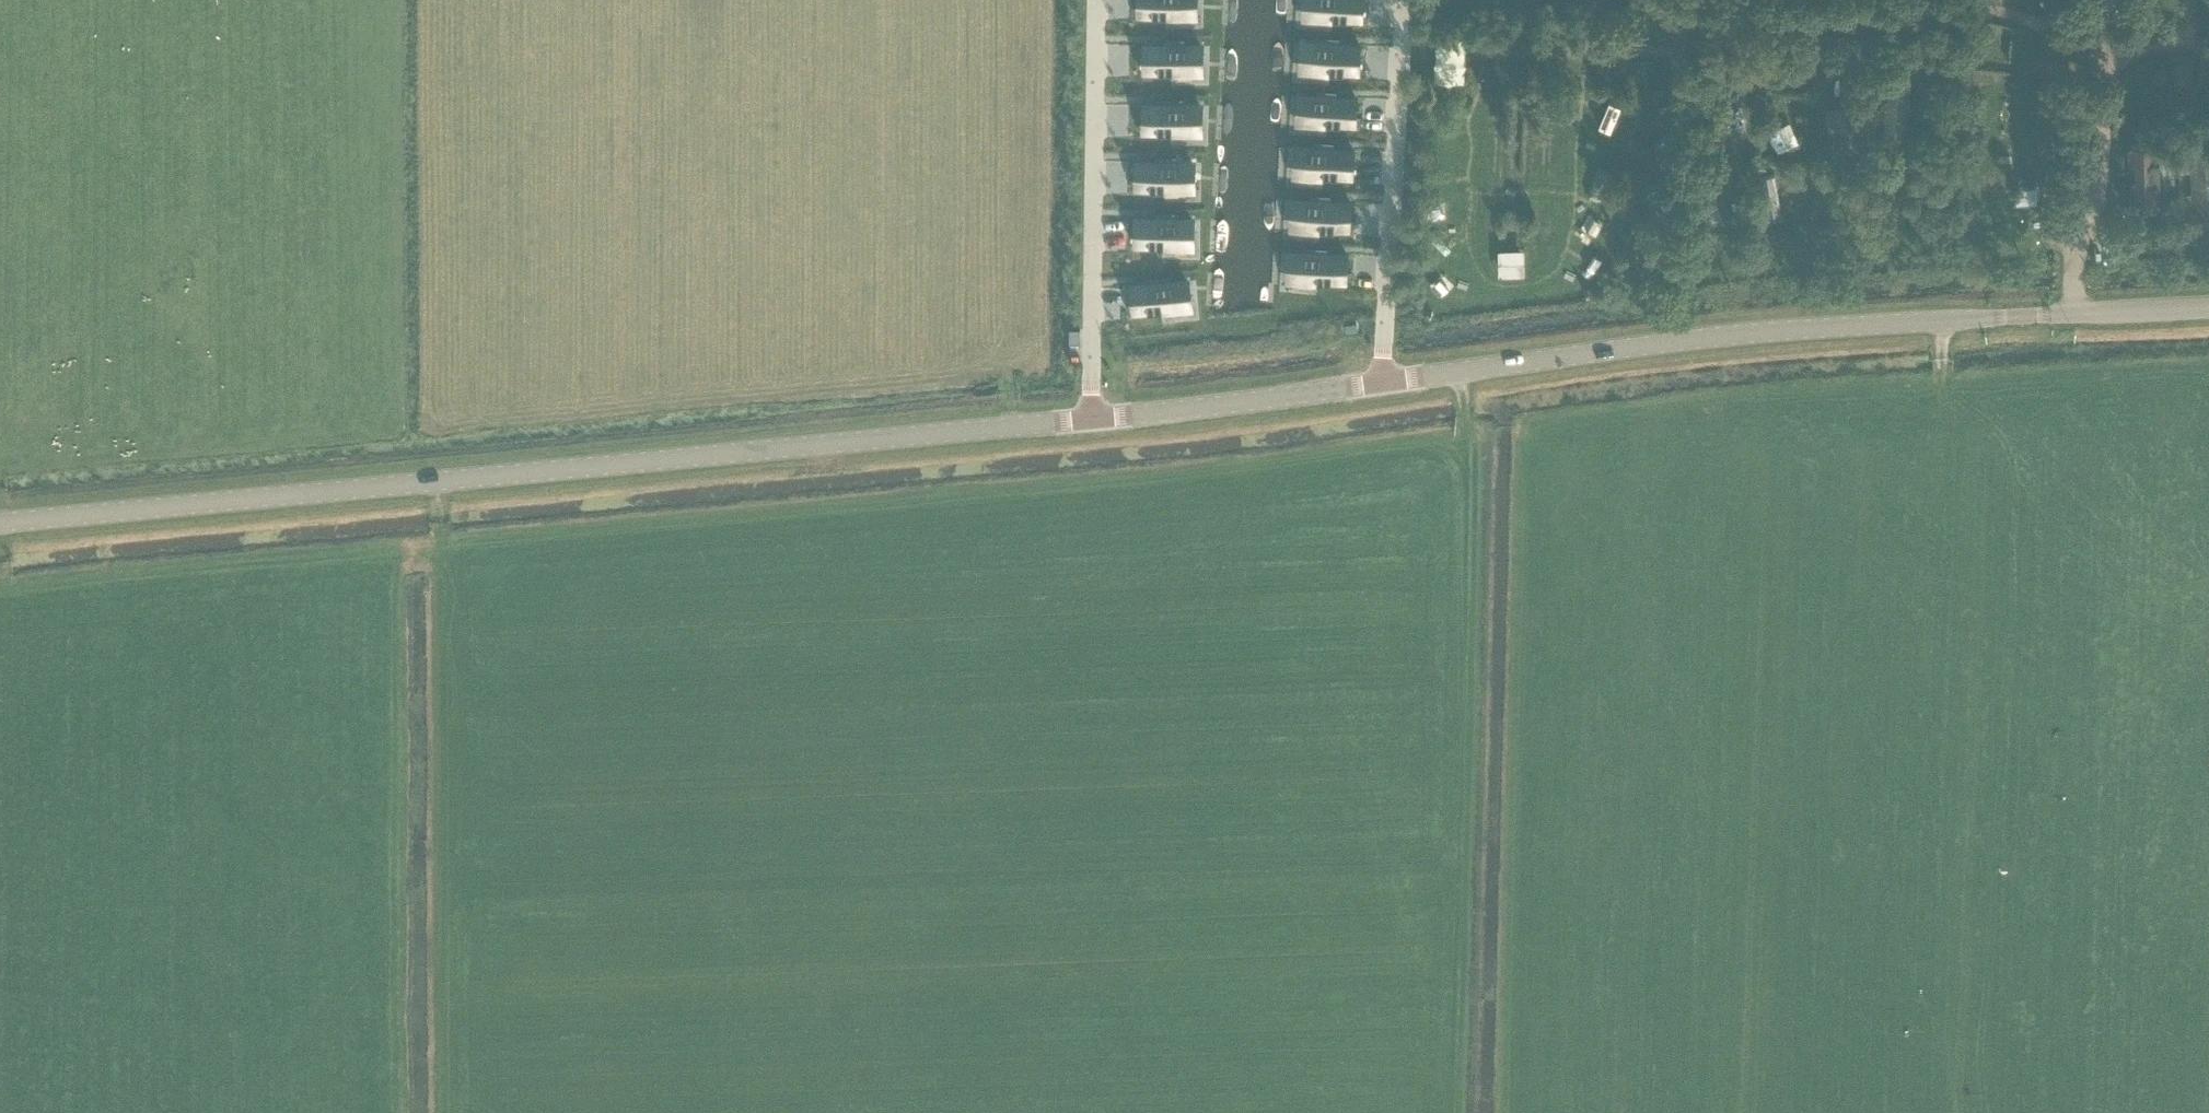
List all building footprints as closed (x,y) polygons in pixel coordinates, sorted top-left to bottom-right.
[(1137,13),(1152,13),(1152,14),(1167,14),(1167,13),(1193,13),(1194,0),(1137,0),(1137,13)] [(1306,14),(1332,16),(1332,17),(1347,18),(1347,17),(1362,18),(1363,0),(1306,0),(1306,14)] [(1340,36),(1320,35),(1319,43),(1303,42),(1303,44),(1304,44),(1302,67),(1329,69),(1329,70),(1344,71),(1344,69),(1359,70),(1360,45),(1340,44),(1340,36)] [(1184,37),(1165,37),(1165,45),(1143,45),(1143,70),(1158,70),(1158,71),(1173,71),(1173,70),(1199,70),(1200,47),(1201,47),(1201,45),(1184,45),(1184,37)] [(1337,89),(1317,87),(1316,95),(1300,94),(1300,96),(1301,96),(1299,119),(1326,121),(1326,122),(1341,123),(1341,122),(1356,123),(1357,98),(1336,96),(1337,89)] [(1184,97),(1164,97),(1164,105),(1143,105),(1142,130),(1157,130),(1157,131),(1172,131),(1172,130),(1199,130),(1199,107),(1200,107),(1200,105),(1183,105),(1184,97)] [(1608,100),(1600,122),(1592,144),(1609,151),(1626,107),(1608,100)] [(1447,112),(1430,115),(1443,162),(1461,157),(1447,112)] [(1779,119),(1767,124),(1779,148),(1791,142),(1779,119)] [(1334,141),(1314,140),(1313,148),(1297,147),(1297,149),(1296,172),(1323,173),(1323,175),(1337,176),(1337,174),(1352,175),(1354,150),(1333,149),(1334,141)] [(2194,220),(2208,220),(2208,143),(2190,144),(2194,220)] [(2132,164),(2137,168),(2138,178),(2133,182),(2134,196),(2139,200),(2158,199),(2158,193),(2178,192),(2176,150),(2155,151),(2155,145),(2136,146),(2132,151),(2132,164)] [(1176,154),(1156,154),(1156,162),(1135,161),(1135,186),(1150,187),(1150,188),(1164,188),(1164,187),(1191,187),(1192,164),(1192,162),(1176,162),(1176,154)] [(1445,173),(1427,178),(1440,225),(1457,219),(1445,173)] [(1331,193),(1311,192),(1310,200),(1294,199),(1294,201),(1293,224),(1320,226),(1320,227),(1334,228),(1334,227),(1349,228),(1351,202),(1330,201),(1331,193)] [(1175,211),(1156,211),(1156,219),(1134,218),(1134,243),(1149,244),(1149,245),(1164,245),(1164,244),(1191,244),(1191,221),(1192,221),(1192,219),(1175,219),(1175,211)] [(1443,236),(1427,240),(1442,286),(1456,281),(1443,236)] [(1327,246),(1307,245),(1307,253),(1290,252),(1290,253),(1291,253),(1290,276),(1317,278),(1316,279),(1331,280),(1331,279),(1346,280),(1348,255),(1327,254),(1327,246)] [(1171,282),(1170,274),(1151,276),(1151,284),(1130,286),(1133,311),(1147,309),(1148,310),(1162,309),(1162,308),(1189,305),(1186,282),(1187,282),(1187,280),(1171,282)] [(1355,327),(1354,336),(1365,337),(1365,328),(1355,327)]
